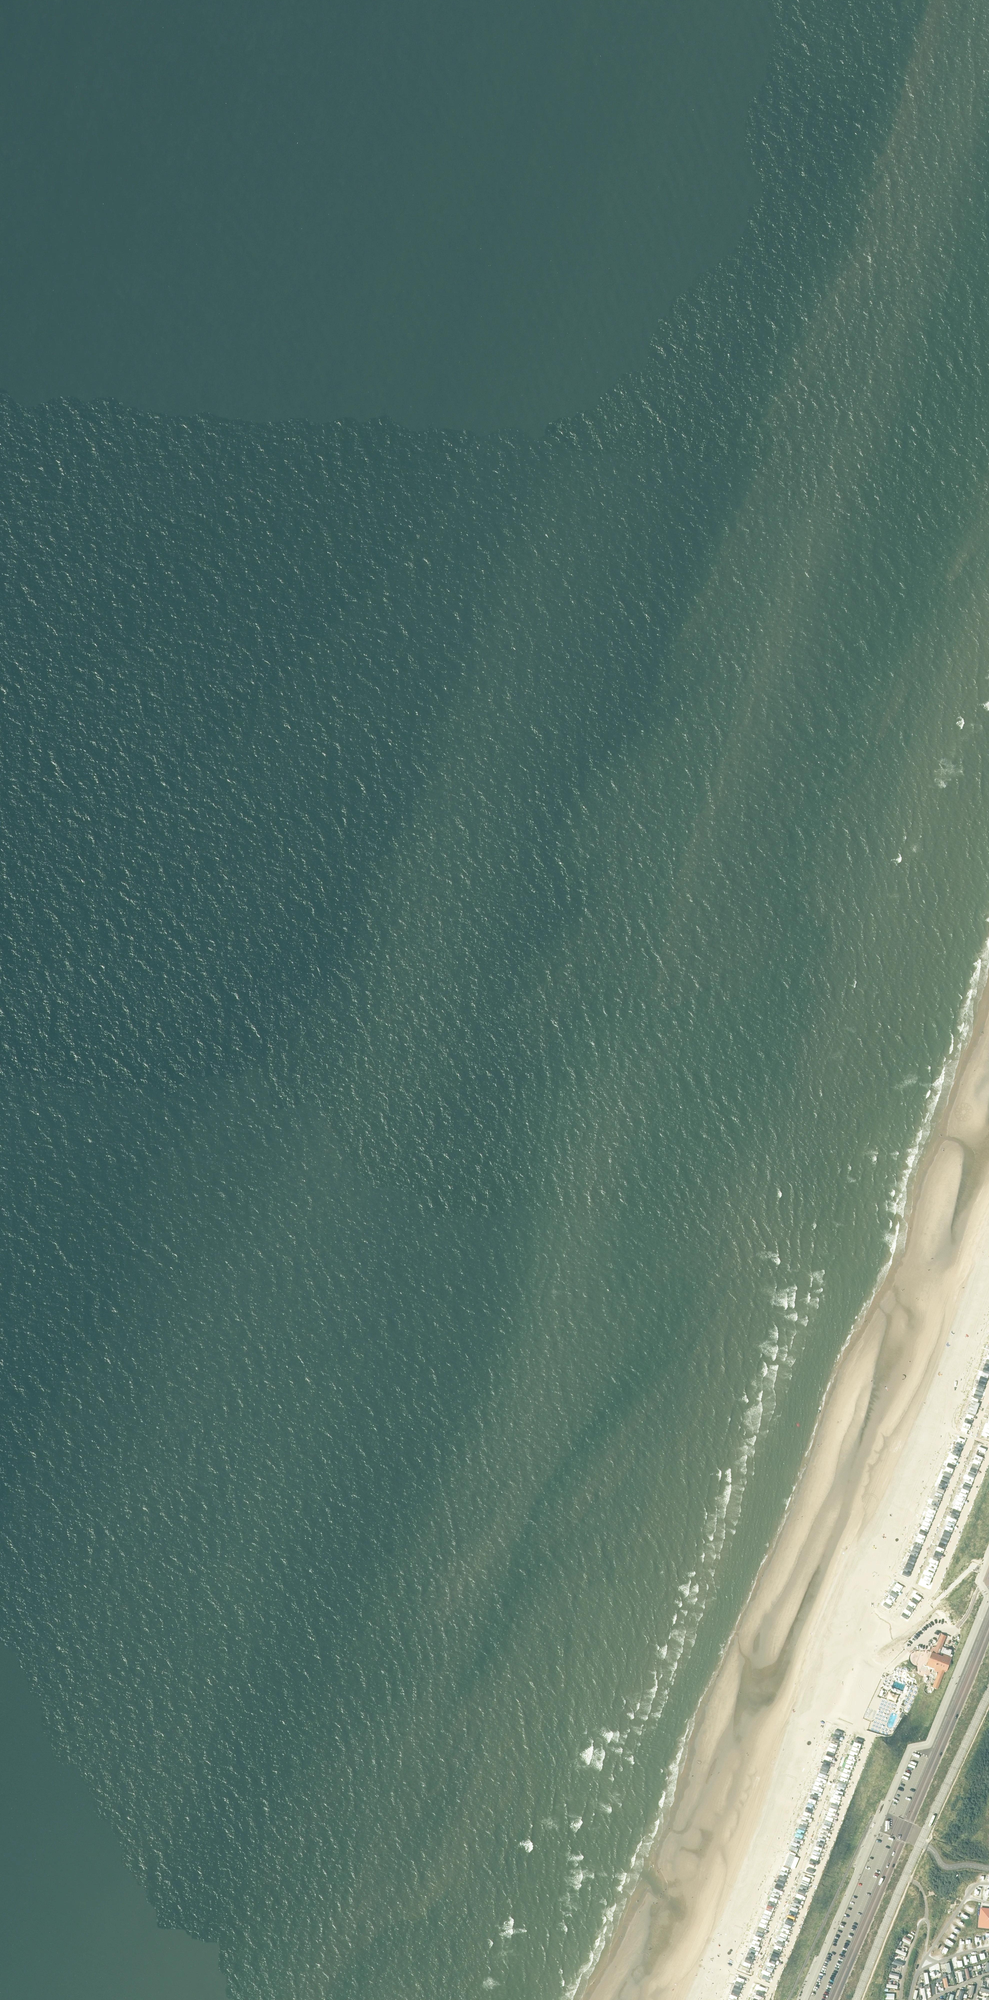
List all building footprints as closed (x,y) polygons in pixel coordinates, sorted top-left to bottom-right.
[(982,1395),(988,1375),(988,1359),(986,1358),(974,1396),(977,1397),(978,1394),(982,1395)] [(969,1413),(978,1415),(980,1403),(972,1401),(969,1413)] [(936,1486),(903,1576),(908,1578),(911,1570),(912,1570),(926,1532),(929,1534),(963,1440),(957,1438),(943,1476),(941,1475),(939,1479),(938,1479),(937,1482),(936,1481),(934,1486),(936,1486)] [(933,1687),(937,1689),(945,1671),(947,1671),(952,1658),(944,1655),(943,1657),(939,1655),(946,1636),(941,1635),(934,1653),(932,1653),(927,1666),(935,1669),(936,1667),(940,1669),(933,1687)] [(876,1681),(870,1702),(883,1706),(889,1685),(876,1681)] [(920,1687),(914,1684),(903,1713),(909,1715),(920,1687)] [(867,1712),(886,1718),(888,1713),(869,1707),(867,1712)] [(866,1724),(868,1719),(856,1715),(854,1720),(866,1724)] [(840,1739),(842,1732),(835,1729),(833,1737),(840,1739)] [(856,1737),(854,1745),(858,1747),(859,1743),(862,1744),(863,1739),(856,1737)] [(826,1770),(829,1770),(836,1745),(829,1743),(821,1772),(825,1773),(826,1770)] [(841,1780),(834,1797),(840,1800),(847,1783),(841,1780)] [(832,1803),(828,1814),(834,1817),(839,1805),(832,1803)] [(790,1849),(797,1851),(799,1846),(796,1846),(798,1840),(794,1839),(790,1849)] [(791,1867),(796,1853),(790,1851),(785,1864),(791,1867)] [(978,1927),(988,1928),(988,1908),(980,1907),(978,1927)] [(787,1918),(782,1930),(788,1933),(789,1929),(793,1921),(787,1918)] [(747,1952),(743,1964),(749,1967),(754,1951),(749,1950),(749,1951),(752,1952),(752,1954),(747,1952)] [(770,1972),(772,1972),(779,1955),(772,1953),(762,1978),(768,1980),(770,1976),(769,1976),(770,1972)] [(728,1999),(735,1999),(742,1982),(743,1983),(744,1979),(737,1976),(728,1999)] [(752,1999),(760,1999),(763,1992),(763,1991),(764,1987),(758,1985),(757,1989),(756,1988),(752,1999)]
